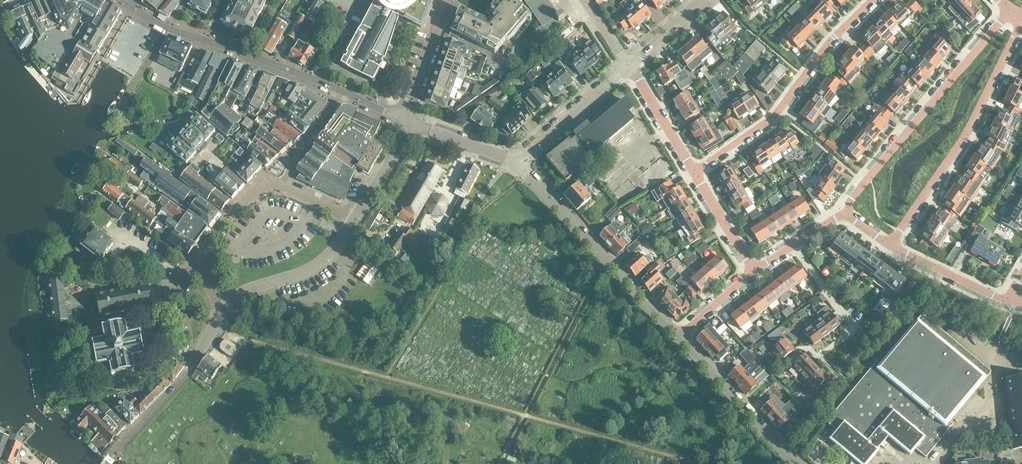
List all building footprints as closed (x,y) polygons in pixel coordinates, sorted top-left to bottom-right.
[(32,51),(56,71),(76,39),(84,24),(89,27),(91,23),(93,19),(95,20),(99,14),(106,3),(102,0),(47,0),(59,26),(53,32),(46,38),(45,35),(40,41),(32,51)] [(39,2),(50,26),(53,32),(59,26),(47,0),(42,0),(39,2)] [(148,5),(157,12),(167,0),(146,0),(148,5)] [(157,12),(167,18),(183,0),(168,0),(157,12)] [(189,7),(207,17),(216,0),(193,0),(189,7)] [(249,37),(267,0),(233,0),(222,23),(249,37)] [(305,1),(313,6),(307,15),(314,20),(324,5),(316,1),(316,0),(306,0),(305,1)] [(346,54),(345,54),(344,54),(344,55),(343,55),(345,56),(339,68),(372,84),(383,64),(382,64),(383,61),(384,61),(399,19),(397,18),(398,17),(428,29),(441,0),(369,0),(373,2),(375,0),(377,2),(370,15),(368,13),(346,54)] [(499,1),(498,0),(490,9),(491,10),(483,20),(460,9),(458,13),(461,14),(458,19),(455,18),(453,24),(454,25),(451,32),(450,34),(455,37),(458,38),(460,36),(495,53),(528,14),(519,6),(518,4),(524,0),(500,0),(499,1)] [(524,1),(536,18),(542,27),(534,33),(546,50),(561,40),(554,30),(562,25),(560,22),(565,18),(561,14),(558,16),(546,0),(526,0),(524,1)] [(665,0),(649,0),(657,10),(666,2),(665,0)] [(746,2),(742,6),(750,15),(754,11),(752,8),(762,0),(745,0),(746,2)] [(832,6),(827,0),(820,0),(819,1),(822,4),(814,12),(824,23),(833,15),(828,10),(832,6)] [(907,5),(916,14),(918,12),(920,14),(923,11),(912,0),(911,0),(907,5)] [(956,19),(973,4),(969,0),(949,0),(946,3),(950,7),(948,9),(956,19)] [(633,30),(642,22),(632,10),(624,1),(620,4),(628,13),(623,17),(622,16),(616,21),(624,30),(630,26),(633,30)] [(39,2),(31,5),(45,35),(46,38),(53,32),(50,26),(39,2)] [(632,10),(642,22),(651,15),(641,2),(632,10)] [(792,7),(796,12),(801,7),(797,2),(792,7)] [(56,71),(52,78),(66,86),(64,90),(74,96),(99,54),(97,53),(121,12),(107,3),(106,3),(99,14),(95,20),(93,19),(91,23),(89,27),(84,24),(76,39),(56,71)] [(735,3),(732,6),(738,14),(741,11),(735,3)] [(973,4),(956,19),(968,33),(979,24),(975,20),(982,14),(973,4)] [(31,5),(23,9),(35,36),(40,41),(45,35),(31,5)] [(916,14),(907,5),(902,10),(897,5),(888,13),(899,24),(901,26),(909,18),(910,19),(916,14)] [(791,16),(796,12),(792,7),(787,12),(791,16)] [(23,9),(13,14),(20,30),(18,30),(22,41),(17,47),(23,53),(35,36),(23,9)] [(815,32),(824,23),(814,12),(805,21),(815,32)] [(271,28),(259,49),(271,55),(284,32),(284,33),(290,23),(280,17),(282,14),(280,13),(278,16),(274,23),(272,21),(269,27),(271,28)] [(723,13),(714,21),(728,37),(737,30),(723,13)] [(890,33),(899,24),(888,13),(879,22),(890,33)] [(299,15),(294,24),(287,36),(294,40),(307,19),(299,15)] [(728,37),(714,21),(705,29),(710,35),(706,38),(722,57),(726,53),(719,45),(728,37)] [(805,21),(796,29),(807,40),(815,32),(805,21)] [(870,30),(881,42),(890,33),(879,22),(870,30)] [(310,25),(302,36),(308,40),(315,29),(310,25)] [(343,43),(350,27),(345,25),(339,42),(343,43)] [(569,25),(560,33),(564,38),(573,30),(569,25)] [(798,48),(807,40),(796,29),(788,37),(785,34),(780,39),(789,48),(793,43),(798,48)] [(881,42),(870,30),(862,39),(866,44),(862,48),(871,57),(876,53),(873,50),(881,42)] [(941,34),(953,45),(957,41),(944,30),(941,34)] [(741,37),(752,46),(755,41),(745,33),(741,37)] [(949,50),(953,45),(941,34),(937,39),(934,37),(930,42),(935,47),(932,51),(943,60),(951,51),(949,50)] [(162,56),(159,62),(180,72),(183,66),(184,66),(192,48),(169,37),(161,55),(162,56)] [(304,66),(313,52),(306,48),(309,43),(301,38),(290,58),(299,63),(299,66),(302,67),(304,66)] [(697,38),(687,46),(700,62),(711,53),(697,38)] [(901,44),(905,48),(910,42),(905,38),(901,44)] [(443,50),(464,57),(467,47),(447,40),(443,50)] [(331,41),(324,54),(326,55),(331,58),(334,52),(339,45),(331,41)] [(755,41),(752,46),(744,55),(752,62),(759,54),(761,55),(765,50),(755,41)] [(909,47),(913,51),(918,46),(913,42),(909,47)] [(901,52),(905,48),(901,44),(896,49),(901,52)] [(579,48),(575,51),(589,67),(598,59),(586,46),(581,51),(579,48)] [(704,66),(700,62),(687,46),(677,54),(687,66),(692,61),(696,66),(697,64),(701,69),(704,66)] [(909,56),(913,51),(909,47),(904,52),(909,56)] [(852,48),(844,57),(856,67),(864,59),(867,62),(871,57),(862,48),(858,52),(852,48)] [(443,50),(440,60),(460,68),(464,57),(443,50)] [(202,51),(189,76),(183,73),(177,85),(195,94),(214,57),(202,51)] [(589,67),(575,51),(571,55),(573,57),(568,61),(580,75),(589,67)] [(943,60),(932,51),(924,60),(935,70),(943,60)] [(746,70),(752,62),(744,55),(732,69),(736,75),(739,72),(742,77),(747,71),(746,70)] [(194,98),(190,106),(195,109),(200,100),(206,103),(227,60),(215,56),(194,98)] [(763,72),(776,84),(785,74),(784,72),(787,69),(773,57),(770,60),(772,62),(763,72)] [(856,67),(844,57),(837,67),(840,69),(836,74),(838,76),(848,84),(849,85),(860,70),(856,67)] [(230,60),(218,83),(230,90),(231,90),(244,66),(230,60)] [(440,60),(436,71),(456,78),(460,68),(440,60)] [(544,60),(540,63),(545,69),(549,65),(544,60)] [(927,79),(935,70),(924,60),(916,69),(927,79)] [(552,76),(563,90),(572,82),(570,79),(574,77),(561,61),(557,63),(561,68),(552,76)] [(693,84),(687,74),(685,70),(681,72),(673,63),(656,72),(665,86),(674,80),(680,91),(693,84)] [(732,69),(727,64),(718,72),(727,82),(736,75),(732,69)] [(230,90),(224,102),(234,112),(240,100),(246,103),(254,89),(262,73),(244,66),(231,90),(230,90)] [(699,70),(708,80),(713,76),(704,66),(701,69),(699,70)] [(919,88),(927,79),(916,69),(908,79),(901,73),(898,77),(901,81),(910,88),(914,83),(919,88)] [(456,78),(436,71),(433,81),(458,90),(461,80),(456,78)] [(538,77),(532,71),(528,74),(533,81),(538,77)] [(692,71),(687,74),(693,84),(698,81),(692,71)] [(712,87),(714,91),(715,92),(721,88),(727,82),(718,72),(713,76),(708,80),(712,87)] [(767,94),(776,84),(763,72),(754,82),(767,94)] [(250,106),(246,114),(252,117),(255,118),(260,112),(262,108),(276,78),(266,74),(262,73),(254,89),(246,103),(247,103),(249,99),(253,101),(250,106)] [(533,81),(528,74),(522,79),(530,88),(535,84),(533,81)] [(563,90),(552,76),(540,86),(550,97),(552,95),(554,97),(563,90)] [(829,77),(822,86),(835,95),(841,86),(845,89),(848,84),(838,76),(834,81),(829,77)] [(276,78),(262,108),(266,110),(269,106),(270,105),(271,104),(272,105),(277,109),(278,106),(279,105),(283,99),(286,93),(292,84),(286,82),(277,79),(276,78)] [(1010,91),(1021,97),(1021,81),(1021,82),(1015,79),(1010,91)] [(429,91),(449,98),(454,100),(458,90),(433,81),(429,91)] [(906,92),(910,88),(901,81),(897,85),(900,88),(893,97),(904,106),(912,97),(906,92)] [(206,108),(201,113),(227,137),(229,136),(232,137),(239,129),(238,126),(239,123),(242,119),(234,112),(224,102),(230,90),(218,83),(206,108)] [(286,93),(283,99),(288,102),(295,105),(295,106),(306,89),(292,84),(286,93)] [(492,87),(487,85),(480,90),(482,94),(492,87)] [(827,105),(835,95),(822,86),(815,96),(827,105)] [(728,98),(721,88),(715,92),(721,103),(728,98)] [(306,89),(295,106),(300,109),(297,112),(300,114),(297,118),(307,126),(327,104),(307,89),(306,89)] [(535,90),(527,96),(524,92),(518,97),(531,113),(533,111),(533,112),(535,110),(536,112),(546,104),(535,90)] [(446,109),(449,98),(429,91),(425,102),(446,109)] [(717,105),(721,103),(715,92),(714,91),(710,94),(717,105)] [(1007,111),(1018,116),(1021,118),(1021,111),(1018,109),(1021,100),(1021,97),(1010,91),(1004,103),(1009,106),(1007,111)] [(739,99),(749,114),(755,110),(754,109),(758,106),(749,92),(739,99)] [(693,103),(687,93),(673,101),(679,111),(693,103)] [(478,97),(472,95),(462,102),(463,103),(467,105),(478,97)] [(493,107),(498,101),(493,96),(488,103),(493,107)] [(820,115),(827,105),(815,96),(808,106),(820,115)] [(896,115),(904,106),(893,97),(885,106),(882,103),(878,108),(886,115),(890,111),(896,115)] [(743,118),(749,114),(739,99),(729,106),(738,120),(742,117),(743,118)] [(577,173),(579,175),(591,165),(582,154),(588,150),(592,155),(633,120),(628,113),(633,109),(625,100),(591,129),(587,124),(575,134),(577,137),(560,151),(558,148),(546,159),(566,182),(577,173)] [(504,105),(498,101),(493,107),(499,112),(504,105)] [(696,101),(693,103),(679,111),(685,122),(699,114),(698,111),(701,109),(696,101)] [(467,105),(463,103),(455,109),(456,112),(467,105)] [(503,125),(501,128),(508,136),(511,134),(512,135),(520,128),(526,123),(525,121),(531,116),(520,104),(513,110),(509,115),(510,117),(502,124),(503,125)] [(271,107),(269,110),(269,111),(274,114),(278,109),(277,109),(272,105),(271,108),(271,107)] [(480,126),(491,111),(483,105),(481,109),(480,108),(471,119),(480,126)] [(354,173),(357,168),(367,175),(385,148),(374,141),(375,140),(374,139),(378,134),(382,127),(376,124),(376,123),(362,117),(362,118),(357,116),(358,114),(358,112),(346,106),(342,107),(315,144),(316,145),(303,163),(302,163),(296,171),(308,179),(312,182),(310,185),(342,200),(350,182),(354,173)] [(820,115),(808,106),(801,116),(813,125),(820,115)] [(869,124),(881,133),(888,124),(883,119),(886,115),(878,108),(874,112),(877,115),(869,124)] [(840,114),(845,118),(849,113),(844,109),(840,114)] [(993,125),(1007,132),(1012,134),(1013,130),(1015,131),(1021,118),(1018,116),(1007,111),(1003,109),(1001,114),(999,113),(993,125)] [(269,111),(261,119),(275,129),(286,138),(292,143),(293,144),(295,142),(302,136),(286,124),(284,122),(278,118),(274,114),(269,111)] [(498,117),(491,111),(480,126),(488,132),(497,121),(496,120),(498,117)] [(840,123),(845,118),(840,114),(835,120),(840,123)] [(187,125),(189,127),(204,141),(206,142),(215,132),(197,115),(187,125)] [(308,128),(290,115),(286,119),(285,121),(303,136),(308,128)] [(846,120),(851,123),(855,118),(851,115),(846,120)] [(259,117),(254,122),(259,127),(286,148),(287,147),(292,143),(286,138),(275,129),(261,119),(259,117)] [(246,118),(241,125),(248,130),(248,129),(253,123),(246,118)] [(709,131),(711,130),(709,126),(712,124),(709,118),(704,121),(689,129),(695,139),(709,131)] [(737,128),(731,118),(726,121),(728,126),(729,125),(732,131),(737,128)] [(846,129),(851,123),(846,120),(842,125),(846,129)] [(253,123),(248,129),(264,142),(280,154),(286,148),(259,127),(254,122),(253,123)] [(862,133),(873,142),(881,133),(869,124),(862,133)] [(1012,134),(1007,132),(993,125),(987,137),(989,138),(986,143),(990,145),(1001,150),(1005,152),(1007,147),(1006,146),(1012,134)] [(204,141),(189,127),(179,137),(195,151),(204,141)] [(709,131),(695,139),(701,150),(703,149),(703,150),(708,148),(707,146),(715,141),(713,137),(715,136),(711,130),(709,131)] [(814,135),(823,143),(828,137),(819,130),(814,135)] [(782,133),(772,140),(781,153),(784,158),(793,152),(796,155),(801,151),(788,132),(783,135),(782,133)] [(865,151),(873,142),(862,133),(854,142),(865,151)] [(219,134),(216,138),(222,143),(225,140),(219,134)] [(235,136),(232,140),(232,141),(234,143),(240,148),(242,146),(265,167),(272,160),(239,134),(236,137),(235,136)] [(196,153),(195,151),(179,137),(178,136),(168,147),(186,164),(196,153)] [(255,139),(251,143),(273,160),(280,154),(264,142),(262,144),(255,139)] [(839,147),(830,139),(825,144),(834,152),(839,147)] [(781,153),(772,140),(762,147),(770,160),(781,153)] [(857,161),(865,151),(854,142),(846,151),(857,161)] [(1001,150),(990,145),(987,150),(981,147),(973,158),(986,166),(992,170),(1004,153),(1001,150)] [(770,160),(762,147),(751,154),(757,162),(752,165),(759,175),(764,171),(761,167),(770,160)] [(240,148),(237,151),(235,153),(236,154),(231,159),(235,162),(234,163),(239,167),(234,172),(246,183),(261,167),(240,148)] [(269,169),(276,175),(289,160),(282,154),(269,169)] [(143,157),(137,166),(144,171),(140,177),(152,186),(163,171),(143,157)] [(979,183),(984,187),(985,188),(989,184),(988,183),(995,172),(992,170),(986,166),(973,158),(966,169),(972,173),(969,177),(978,184),(979,183)] [(124,177),(128,172),(126,170),(122,167),(111,159),(107,165),(124,177)] [(827,167),(820,176),(835,187),(843,177),(840,175),(845,170),(831,160),(826,166),(827,167)] [(193,163),(189,167),(197,174),(200,170),(193,163)] [(402,209),(398,217),(412,226),(415,221),(428,199),(429,196),(437,182),(440,184),(446,173),(428,163),(402,209)] [(460,197),(451,216),(461,221),(470,202),(464,199),(479,170),(468,165),(453,194),(460,197)] [(232,199),(244,186),(226,170),(222,175),(212,166),(206,169),(211,178),(209,181),(232,199)] [(803,169),(795,173),(798,177),(804,174),(807,170),(804,167),(803,169)] [(230,200),(189,168),(183,175),(179,172),(176,176),(180,180),(221,211),(230,200)] [(717,177),(723,187),(737,180),(730,169),(729,170),(728,169),(726,168),(725,169),(724,169),(723,170),(723,171),(724,173),(717,177)] [(814,172),(810,168),(805,173),(810,177),(814,172)] [(754,175),(751,170),(746,174),(749,179),(754,175)] [(163,171),(152,186),(209,226),(219,213),(163,171)] [(143,182),(128,172),(124,177),(138,188),(143,182)] [(835,187),(820,176),(820,177),(818,177),(813,184),(814,186),(806,191),(813,201),(818,198),(824,203),(835,187)] [(764,177),(759,180),(763,186),(768,182),(764,177)] [(978,184),(969,177),(965,182),(960,178),(952,189),(965,197),(972,187),(975,189),(978,184)] [(723,187),(730,198),(743,190),(737,180),(723,187)] [(582,181),(564,197),(577,211),(591,199),(582,189),(586,186),(582,181)] [(126,208),(132,201),(132,200),(125,194),(109,183),(103,191),(119,202),(118,203),(123,206),(126,208)] [(667,209),(674,205),(686,198),(680,188),(672,192),(667,183),(651,193),(657,203),(662,200),(667,209)] [(792,183),(787,186),(792,192),(796,190),(792,183)] [(1006,190),(1012,194),(1015,189),(1009,186),(1006,190)] [(950,204),(947,208),(957,215),(960,210),(958,208),(965,197),(952,189),(945,200),(950,204)] [(742,205),(745,210),(754,205),(755,204),(752,198),(749,200),(743,190),(730,198),(736,209),(742,205)] [(792,202),(801,195),(798,190),(788,196),(792,202)] [(1008,199),(1012,194),(1006,190),(1002,195),(1008,199)] [(140,194),(136,200),(146,206),(150,201),(140,194)] [(149,213),(155,218),(159,221),(162,223),(168,227),(194,246),(194,245),(194,246),(207,228),(161,195),(159,198),(160,199),(149,213)] [(772,198),(776,204),(781,201),(777,195),(772,198)] [(429,200),(425,206),(432,216),(443,215),(448,206),(442,196),(430,197),(429,196),(428,199),(429,200)] [(1009,206),(1021,214),(1021,200),(1021,199),(1017,197),(1011,207),(1009,206)] [(680,216),(692,209),(686,198),(674,205),(680,216)] [(772,207),(776,204),(772,198),(768,200),(772,207)] [(791,205),(799,218),(810,211),(801,198),(791,205)] [(126,208),(150,226),(154,221),(157,224),(159,221),(155,218),(149,213),(144,210),(132,200),(132,201),(126,208)] [(635,203),(626,208),(631,216),(640,211),(635,203)] [(113,204),(108,210),(119,220),(125,213),(113,204)] [(610,221),(621,211),(619,209),(615,205),(605,215),(610,221)] [(745,210),(749,215),(753,212),(757,209),(754,205),(745,210)] [(799,218),(791,205),(781,212),(789,224),(799,218)] [(992,205),(986,214),(990,217),(996,208),(992,205)] [(1009,206),(1000,222),(1003,224),(1013,230),(1016,232),(1019,226),(1021,228),(1021,214),(1009,206)] [(376,208),(366,226),(370,229),(380,210),(376,208)] [(938,209),(931,220),(943,228),(947,231),(954,220),(957,215),(947,208),(944,213),(938,209)] [(692,209),(680,216),(675,218),(681,229),(686,226),(698,219),(692,209)] [(757,209),(753,212),(757,218),(761,215),(757,209)] [(753,221),(757,218),(753,212),(749,215),(753,221)] [(771,218),(779,231),(789,224),(781,212),(771,218)] [(450,218),(442,230),(448,233),(455,221),(450,218)] [(769,237),(779,231),(771,218),(761,225),(769,237)] [(704,230),(698,219),(686,226),(692,237),(687,240),(690,245),(700,239),(697,234),(704,230)] [(943,228),(931,220),(924,231),(929,235),(926,240),(935,246),(939,241),(940,242),(947,231),(943,228)] [(650,223),(640,229),(644,236),(654,230),(650,223)] [(613,224),(599,237),(608,246),(622,234),(618,230),(620,228),(619,227),(616,228),(613,224)] [(1010,235),(1013,230),(1003,224),(1000,229),(1010,235)] [(759,244),(769,237),(761,225),(751,231),(749,227),(743,231),(750,242),(756,239),(759,244)] [(1004,253),(987,243),(990,238),(983,234),(986,229),(978,225),(968,240),(975,245),(971,251),(996,266),(1002,256),(1004,253)] [(188,255),(194,246),(168,227),(164,232),(171,237),(168,241),(188,255)] [(398,233),(386,251),(395,257),(413,231),(407,227),(402,235),(398,233)] [(81,246),(100,261),(114,243),(109,239),(110,237),(108,235),(106,237),(95,228),(81,246)] [(654,231),(648,235),(651,241),(657,237),(654,231)] [(622,233),(622,234),(608,246),(616,256),(631,243),(622,233)] [(642,233),(633,242),(638,247),(647,238),(642,233)] [(844,255),(853,243),(842,235),(833,247),(843,255),(844,255)] [(410,237),(401,249),(410,257),(420,245),(410,237)] [(710,248),(704,242),(696,250),(701,256),(710,248)] [(851,267),(863,251),(853,243),(844,255),(843,255),(840,259),(851,267)] [(666,246),(661,249),(667,259),(674,256),(670,250),(668,251),(666,246)] [(863,251),(851,267),(862,274),(864,271),(874,258),(863,251)] [(951,253),(945,260),(950,264),(955,256),(951,253)] [(647,271),(655,263),(649,256),(644,261),(638,254),(626,266),(635,276),(644,268),(647,271)] [(687,257),(692,263),(696,260),(691,254),(687,257)] [(688,267),(692,263),(687,257),(683,261),(688,267)] [(709,265),(719,276),(729,268),(719,257),(709,265)] [(884,266),(874,258),(864,271),(875,278),(884,266)] [(661,269),(655,263),(647,271),(649,274),(641,282),(650,292),(663,280),(657,274),(661,269)] [(710,284),(719,276),(709,265),(700,273),(710,284)] [(798,265),(788,273),(797,285),(807,277),(798,265)] [(884,266),(875,278),(873,282),(883,289),(885,286),(894,274),(884,266)] [(674,268),(666,274),(670,279),(678,272),(674,268)] [(701,292),(710,284),(700,273),(691,281),(701,292)] [(788,292),(797,285),(788,273),(778,280),(788,292)] [(905,282),(894,274),(885,286),(896,294),(905,282)] [(51,295),(65,293),(64,289),(68,289),(68,283),(64,284),(63,279),(58,280),(58,276),(51,275),(51,281),(49,281),(51,295)] [(685,292),(690,287),(681,277),(676,282),(685,292)] [(769,287),(778,300),(788,292),(778,280),(769,287)] [(99,295),(103,315),(152,305),(148,284),(99,295)] [(657,299),(666,309),(678,298),(668,287),(662,292),(663,293),(657,299)] [(697,294),(690,287),(685,292),(692,299),(697,294)] [(769,307),(778,300),(769,287),(759,295),(769,307)] [(844,287),(839,293),(843,296),(848,290),(844,287)] [(809,291),(805,295),(809,301),(813,298),(809,291)] [(65,297),(65,293),(51,295),(52,308),(66,306),(66,302),(70,302),(69,297),(65,297)] [(856,294),(851,301),(856,304),(861,298),(856,294)] [(759,295),(750,302),(759,314),(769,307),(759,295)] [(809,301),(805,295),(800,298),(805,304),(809,301)] [(678,298),(666,309),(675,319),(681,313),(682,315),(691,306),(685,300),(682,303),(678,298)] [(759,314),(750,302),(740,309),(750,322),(759,314)] [(67,310),(66,306),(52,308),(54,322),(68,320),(67,315),(71,315),(71,310),(67,310)] [(790,306),(786,309),(790,315),(794,312),(790,306)] [(817,314),(820,318),(831,332),(840,325),(826,307),(817,314)] [(750,322),(740,309),(730,317),(732,320),(728,323),(734,331),(739,328),(740,329),(750,322)] [(790,315),(786,309),(782,312),(786,318),(790,315)] [(876,311),(871,317),(879,324),(884,318),(876,311)] [(922,315),(881,365),(877,361),(826,423),(837,431),(830,440),(838,448),(839,451),(842,454),(845,453),(847,455),(848,458),(851,462),(855,460),(859,463),(868,463),(878,451),(877,451),(889,437),(910,455),(915,449),(925,458),(953,425),(950,422),(991,372),(922,315)] [(812,325),(822,339),(831,332),(820,318),(812,325)] [(771,321),(767,324),(771,330),(775,327),(771,321)] [(143,345),(140,333),(128,336),(126,324),(102,328),(105,341),(93,343),(97,366),(102,365),(103,372),(111,370),(112,377),(135,372),(133,360),(145,357),(143,345)] [(771,330),(767,324),(763,327),(767,333),(771,330)] [(822,339),(812,325),(803,331),(814,345),(822,339)] [(696,341),(704,350),(715,340),(707,331),(696,341)] [(102,333),(94,335),(96,342),(104,340),(102,333)] [(715,340),(704,350),(713,359),(716,357),(720,361),(728,354),(725,351),(729,347),(720,336),(715,340)] [(748,339),(752,345),(756,342),(752,336),(748,339)] [(765,339),(756,345),(762,353),(771,347),(765,339)] [(786,339),(771,350),(780,362),(795,351),(786,339)] [(220,347),(220,348),(220,349),(220,350),(221,350),(221,351),(228,356),(229,356),(229,357),(230,357),(231,357),(232,357),(233,356),(234,356),(234,355),(235,355),(236,353),(236,352),(237,352),(237,351),(237,350),(237,349),(237,348),(236,347),(236,346),(235,346),(229,341),(228,341),(227,341),(227,340),(226,340),(225,341),(224,341),(223,341),(223,342),(222,342),(220,345),(220,346),(220,347)] [(791,367),(799,375),(812,363),(805,355),(791,367)] [(170,356),(160,370),(165,374),(172,381),(184,368),(173,358),(170,356)] [(197,369),(197,370),(192,377),(196,381),(199,377),(205,382),(208,378),(211,380),(222,366),(207,356),(197,369)] [(756,369),(761,364),(756,360),(751,364),(756,369)] [(799,375),(806,383),(820,371),(812,363),(799,375)] [(729,376),(737,386),(751,373),(746,368),(744,370),(740,366),(729,376)] [(820,371),(806,383),(814,391),(827,379),(820,371)] [(751,373),(737,386),(746,395),(757,385),(752,379),(755,376),(751,373)] [(137,402),(145,409),(170,384),(160,374),(141,393),(143,396),(137,402)] [(1006,380),(1013,450),(1021,449),(1021,378),(1006,380)] [(768,389),(761,396),(764,399),(771,392),(768,389)] [(761,411),(770,420),(781,410),(783,408),(786,406),(772,396),(762,409),(762,410),(761,411)] [(139,415),(145,409),(137,402),(133,398),(128,403),(139,415)] [(116,409),(115,410),(128,423),(130,424),(138,416),(124,401),(116,409)] [(125,426),(111,411),(107,406),(101,413),(94,405),(91,408),(89,406),(79,417),(80,418),(74,425),(82,432),(88,425),(98,435),(92,442),(102,451),(117,434),(125,426)] [(781,410),(770,420),(778,430),(790,419),(781,410)] [(823,429),(817,435),(820,438),(826,432),(823,429)] [(1,458),(1,457),(9,436),(1,434),(0,435),(0,458),(1,458)] [(21,446),(11,442),(8,449),(7,448),(2,460),(12,463),(14,463),(21,446)]
